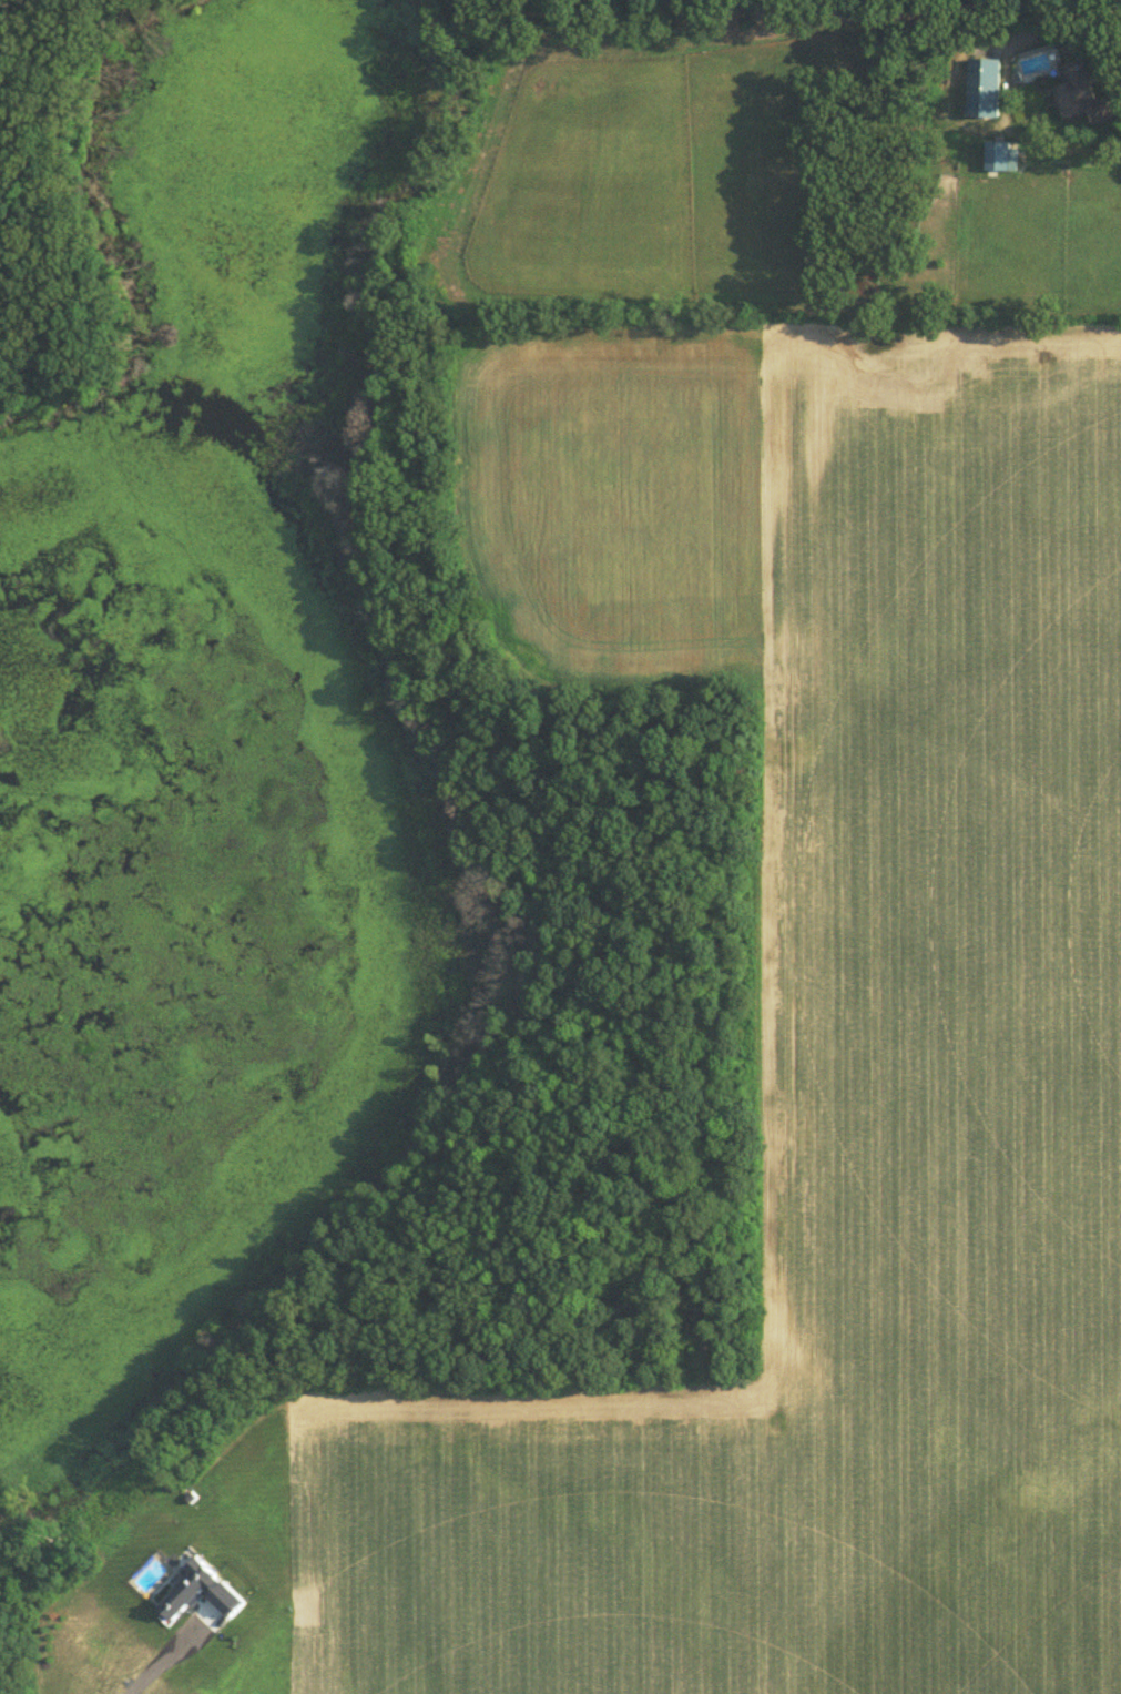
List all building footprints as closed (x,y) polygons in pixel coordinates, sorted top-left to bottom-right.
[(968,113),(1000,115),(1001,57),(970,55),(968,113)] [(1063,116),(1089,109),(1093,123),(1113,117),(1107,95),(1095,98),(1083,56),(1060,63),(1065,81),(1054,84),(1063,116)] [(986,168),(1017,168),(1017,146),(1010,146),(1010,139),(986,138),(986,168)] [(191,1502),(197,1494),(192,1489),(185,1495),(191,1502)] [(182,1570),(196,1554),(216,1572),(215,1574),(222,1582),(223,1581),(244,1600),(231,1613),(220,1603),(210,1594),(213,1591),(205,1584),(175,1616),(165,1607),(162,1612),(157,1607),(173,1591),(171,1588),(185,1573),(182,1570)]
